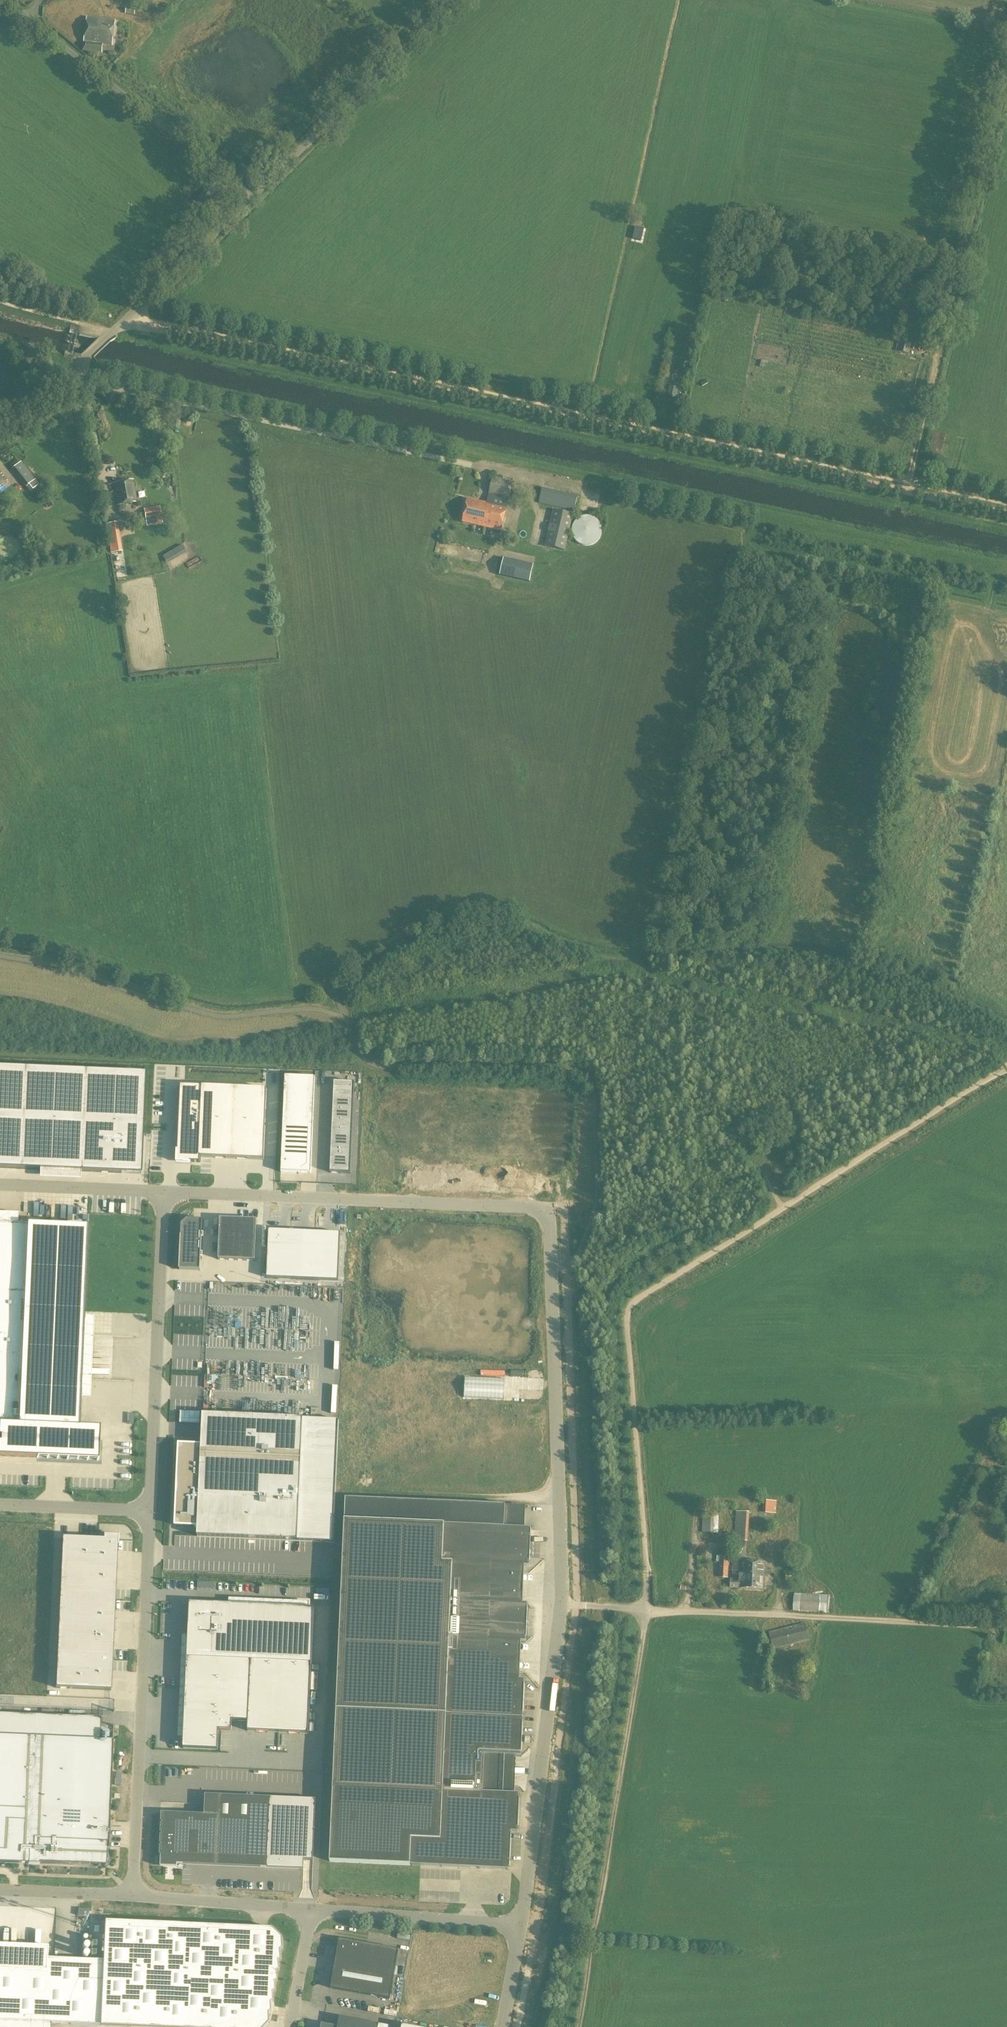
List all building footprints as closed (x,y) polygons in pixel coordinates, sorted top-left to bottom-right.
[(87,18),(84,43),(82,52),(102,54),(103,45),(112,46),(115,22),(87,18)] [(642,241),(644,228),(634,227),(632,239),(642,241)] [(908,354),(912,338),(899,335),(895,351),(908,354)] [(667,397),(676,399),(679,384),(671,382),(667,397)] [(39,485),(35,480),(21,462),(11,470),(25,488),(29,485),(32,490),(39,485)] [(489,495),(487,504),(490,505),(485,528),(501,532),(506,509),(507,509),(509,499),(512,482),(492,477),(488,495),(489,495)] [(132,481),(114,484),(117,506),(136,503),(132,481)] [(539,503),(574,511),(578,497),(542,489),(539,503)] [(490,505),(487,504),(467,500),(462,523),(485,528),(490,505)] [(146,526),(162,523),(159,507),(143,510),(146,526)] [(545,547),(565,552),(573,515),(553,510),(545,547)] [(572,528),(572,533),(573,537),(576,541),(579,544),(584,546),(588,546),(593,545),(597,542),(600,539),(601,534),(601,530),(600,525),(598,521),(594,518),(590,517),(585,516),(581,518),(577,520),(574,524),(572,528)] [(122,552),(117,523),(106,525),(110,553),(122,552)] [(162,557),(166,564),(186,553),(182,545),(164,556),(162,557)] [(518,581),(522,564),(512,562),(510,569),(500,567),(498,576),(518,581)] [(124,1174),(124,1171),(138,1172),(138,1158),(141,1158),(145,1075),(0,1069),(0,1169),(124,1174)] [(334,1083),(330,1173),(350,1173),(354,1084),(334,1083)] [(180,1087),(177,1162),(198,1163),(199,1158),(263,1161),(266,1091),(180,1087)] [(282,1132),(281,1172),(310,1173),(312,1133),(282,1132)] [(220,1219),(218,1260),(255,1261),(257,1220),(220,1219)] [(181,1225),(179,1270),(200,1271),(202,1220),(187,1220),(181,1225)] [(97,1461),(98,1429),(78,1428),(87,1228),(0,1224),(0,1457),(97,1461)] [(268,1231),(266,1279),(338,1282),(341,1234),(268,1231)] [(182,1468),(177,1529),(206,1531),(205,1547),(324,1552),(328,1313),(216,1309),(209,1470),(182,1468)] [(776,1512),(776,1500),(764,1500),(763,1512),(776,1512)] [(533,1568),(531,1528),(503,1527),(503,1512),(342,1503),(330,1865),(506,1874),(507,1837),(515,1837),(517,1796),(510,1796),(478,1796),(478,1760),(518,1764),(525,1680),(519,1680),(521,1646),(527,1646),(527,1603),(523,1603),(523,1568),(533,1568)] [(734,1511),(734,1540),(749,1540),(749,1511),(734,1511)] [(121,1525),(119,1533),(131,1537),(133,1528),(121,1525)] [(102,1538),(61,1536),(53,1686),(108,1690),(117,1535),(103,1534),(102,1538)] [(728,1577),(729,1556),(720,1556),(719,1577),(728,1577)] [(765,1589),(765,1560),(731,1560),(731,1588),(765,1589)] [(828,1612),(829,1594),(794,1594),(793,1611),(828,1612)] [(183,1738),(183,1748),(183,1749),(218,1750),(219,1730),(232,1731),(232,1721),(248,1722),(247,1731),(308,1734),(314,1608),(309,1608),(229,1604),(214,1603),(189,1602),(188,1625),(188,1635),(183,1738)] [(775,1648),(809,1640),(805,1623),(771,1630),(775,1648)] [(112,1740),(0,1736),(0,1863),(39,1865),(39,1863),(89,1865),(89,1861),(105,1862),(106,1850),(108,1850),(112,1740)] [(163,1812),(160,1863),(267,1868),(270,1797),(205,1794),(204,1814),(163,1812)] [(306,1797),(271,1796),(267,1869),(301,1869),(306,1797)] [(89,1917),(90,1910),(78,1909),(77,1916),(89,1917)] [(399,1949),(339,1939),(331,1988),(390,1999),(399,1949)] [(99,2025),(102,1961),(0,1956),(0,2020),(51,2023),(99,2025)]
